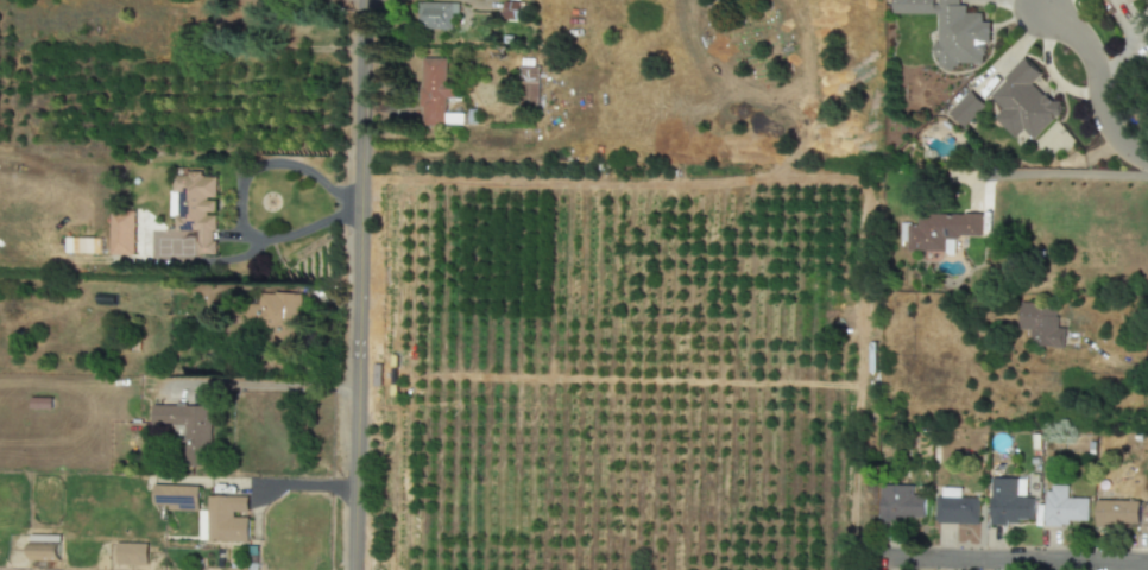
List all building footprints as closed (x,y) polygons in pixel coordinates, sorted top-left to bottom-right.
[(901,14),(900,0),(966,0),(966,1),(988,7),(984,20),(992,23),(994,42),(984,61),(960,69),(944,70),(933,42),(941,39),(940,13),(901,14)] [(452,30),(453,15),(459,15),(459,3),(419,3),(418,29),(452,30)] [(1023,51),(1007,69),(999,63),(954,109),(967,122),(983,106),(1017,139),(1023,132),(1036,144),(1076,102),(1023,51)] [(445,126),(445,98),(457,98),(457,83),(446,83),(446,58),(421,58),(421,126),(445,126)] [(519,67),(521,107),(539,106),(538,66),(519,67)] [(177,231),(198,231),(197,254),(215,255),(217,200),(216,200),(217,178),(202,177),(202,174),(174,174),(173,193),(178,194),(177,231)] [(111,255),(134,255),(135,210),(112,209),(111,255)] [(917,209),(988,211),(986,238),(946,236),(946,254),(915,253),(917,209)] [(73,254),(93,254),(94,239),(73,238),(73,254)] [(300,295),(259,293),(259,307),(250,306),(249,328),(271,328),(270,344),(298,345),(300,295)] [(1023,302),(1023,323),(1037,330),(1037,344),(1062,346),(1062,302),(1023,302)] [(151,424),(184,425),(183,467),(210,467),(211,406),(152,405),(151,424)] [(997,480),(1032,480),(1030,496),(1037,502),(1037,521),(996,520),(997,480)] [(199,487),(154,486),(154,506),(168,506),(168,510),(199,511),(199,487)] [(885,488),(915,489),(914,498),(929,498),(928,518),(884,518),(885,488)] [(946,489),(966,489),(966,500),(977,500),(976,521),(939,521),(939,498),(946,498),(946,489)] [(1061,492),(1065,492),(1064,504),(1090,505),(1089,520),(1074,520),(1073,526),(1060,525),(1060,520),(1054,518),(1055,496),(1061,496),(1061,492)] [(249,497),(209,496),(208,511),(201,511),(200,542),(249,543),(249,518),(235,518),(235,513),(249,513),(249,497)] [(1100,504),(1142,505),(1141,525),(1100,525),(1100,504)] [(30,561),(60,562),(60,536),(30,535),(30,561)] [(147,544),(116,543),(116,565),(147,566),(147,544)]
